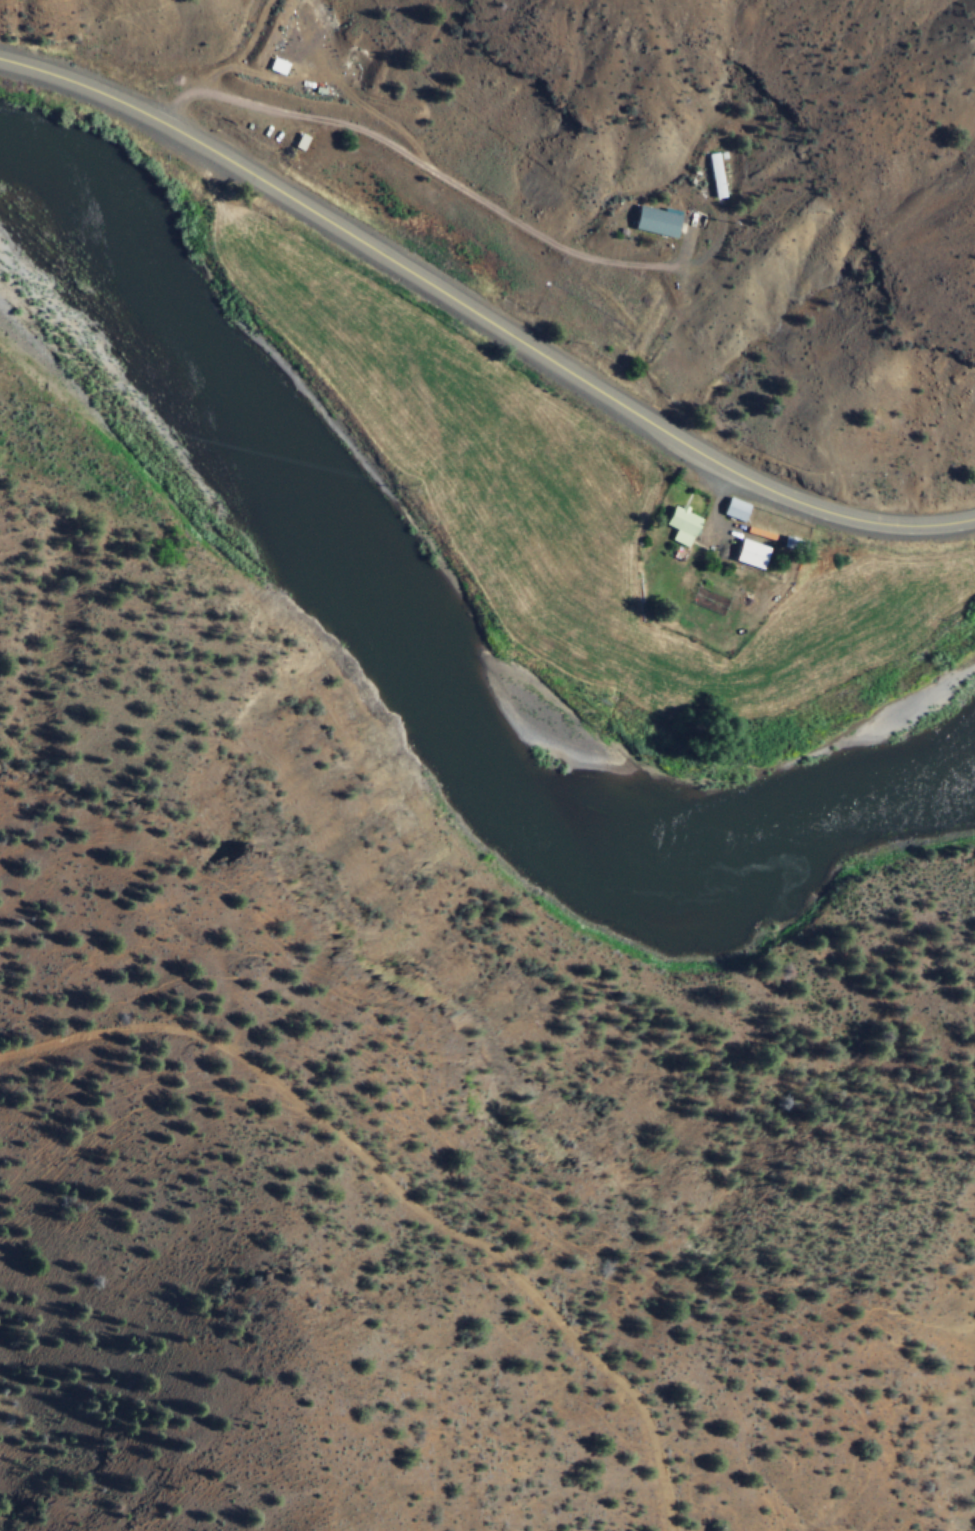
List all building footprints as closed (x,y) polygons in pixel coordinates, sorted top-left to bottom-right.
[(315,139),(308,135),(302,148),(309,151),(315,139)] [(726,154),(715,154),(717,199),(728,198),(726,154)] [(682,238),(687,216),(646,207),(641,230),(682,238)] [(757,506),(735,497),(728,516),(750,524),(757,506)] [(682,530),(677,541),(695,549),(708,520),(680,507),(671,526),(682,530)] [(788,549),(811,553),(814,541),(790,537),(788,549)] [(773,543),(745,543),(745,566),(773,566),(773,543)]
